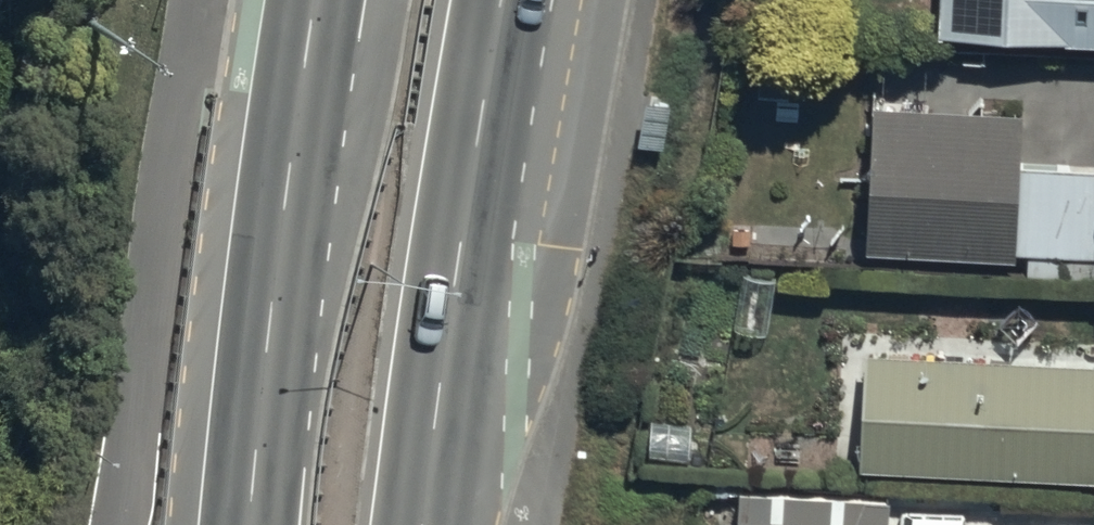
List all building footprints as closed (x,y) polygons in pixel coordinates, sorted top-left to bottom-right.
[(938,42),(1093,51),(1093,0),(940,0),(938,42)] [(668,103),(645,99),(638,141),(661,145),(668,103)] [(1020,168),(1022,120),(875,113),(868,257),(1015,264),(1015,256),(1028,256),(1027,276),(1093,279),(1093,170),(1020,168)] [(863,471),(1093,483),(1093,366),(869,355),(863,471)] [(735,524),(888,524),(889,504),(735,499),(735,524)]
